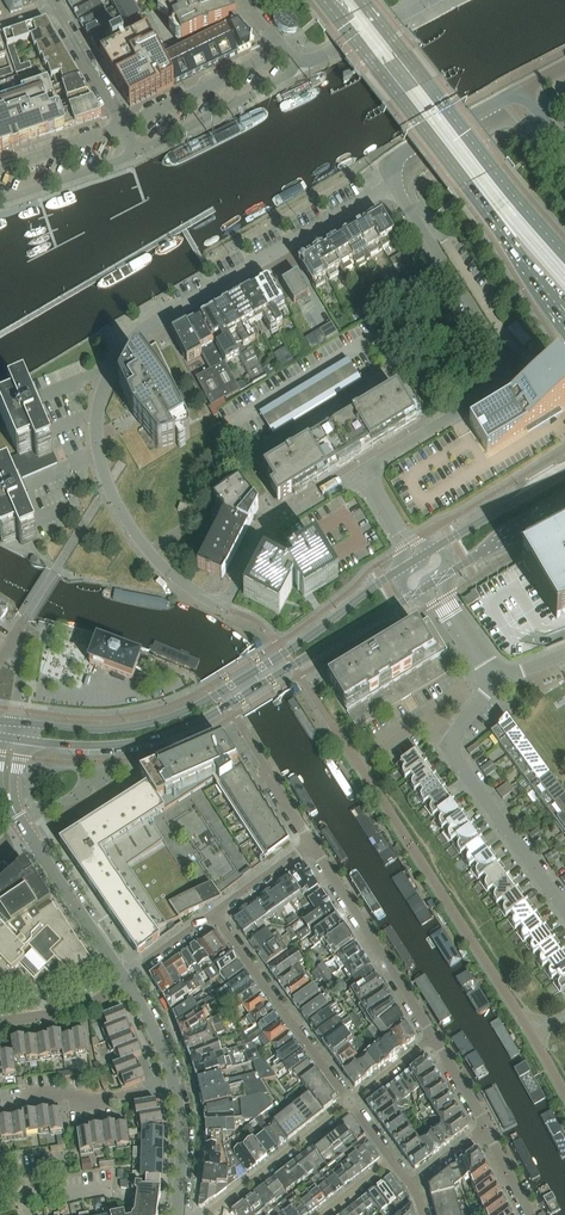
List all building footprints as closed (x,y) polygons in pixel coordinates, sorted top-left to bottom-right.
[(18,0),(11,0),(5,4),(10,14),(23,9),(18,0)] [(34,0),(18,0),(23,9),(37,5),(34,0)] [(72,9),(89,0),(67,0),(72,9)] [(72,9),(78,19),(102,6),(99,0),(100,0),(89,0),(72,9)] [(114,7),(116,12),(126,29),(141,20),(140,17),(136,8),(131,0),(110,0),(114,7)] [(136,8),(145,0),(131,0),(136,8)] [(181,41),(194,35),(192,32),(195,31),(195,30),(200,29),(206,29),(209,28),(213,27),(217,25),(224,22),(227,19),(229,18),(232,15),(219,0),(172,0),(163,8),(176,24),(178,27),(175,28),(181,41)] [(260,1),(275,18),(275,20),(275,21),(275,22),(276,24),(276,25),(277,27),(277,28),(278,29),(279,30),(279,31),(280,32),(281,32),(282,33),(283,34),(286,34),(288,35),(289,35),(291,35),(292,35),(294,34),(295,34),(296,33),(297,32),(297,31),(297,29),(296,28),(296,27),(296,25),(295,24),(293,22),(274,0),(259,0),(260,1)] [(78,19),(84,30),(116,12),(114,7),(106,12),(102,6),(78,19)] [(116,12),(84,30),(94,47),(126,29),(116,12)] [(113,79),(126,100),(127,100),(153,86),(156,91),(155,92),(156,93),(157,93),(161,90),(162,91),(162,90),(167,88),(172,85),(161,59),(142,23),(148,20),(147,17),(141,20),(126,29),(94,47),(113,79)] [(26,28),(30,39),(52,31),(46,21),(45,21),(46,21),(26,28)] [(238,22),(225,28),(237,54),(250,48),(251,48),(252,37),(238,22)] [(7,47),(13,45),(30,39),(26,28),(3,36),(7,47)] [(222,62),(237,54),(225,28),(209,36),(222,62)] [(52,31),(30,39),(34,49),(36,49),(57,40),(52,31)] [(209,36),(193,43),(205,69),(222,62),(209,36)] [(63,50),(57,40),(36,49),(39,59),(41,58),(63,50)] [(189,77),(205,69),(193,43),(177,51),(189,77)] [(13,45),(7,47),(16,74),(31,68),(29,62),(20,65),(13,45)] [(80,79),(63,50),(41,58),(45,68),(47,68),(51,78),(53,77),(55,82),(57,88),(63,86),(80,80),(80,79)] [(177,51),(161,59),(172,85),(174,85),(189,77),(177,51)] [(13,75),(10,68),(0,71),(0,79),(13,75)] [(348,84),(352,80),(351,78),(349,76),(348,75),(343,77),(343,83),(346,83),(348,84)] [(49,84),(48,81),(22,90),(18,77),(0,83),(0,151),(65,129),(56,104),(51,90),(49,84)] [(64,91),(67,100),(78,97),(88,94),(81,81),(63,87),(64,91)] [(57,88),(54,89),(56,94),(64,91),(63,87),(63,86),(57,88)] [(88,94),(78,97),(87,122),(102,117),(88,94)] [(87,122),(78,97),(67,100),(56,104),(65,129),(87,122)] [(261,101),(145,161),(157,182),(273,121),(261,101)] [(380,213),(366,222),(382,250),(396,242),(393,236),(380,213)] [(0,219),(0,228),(10,224),(8,216),(0,219)] [(45,220),(20,229),(22,237),(48,229),(45,220)] [(366,222),(353,230),(371,262),(374,261),(372,257),(382,250),(366,222)] [(353,230),(339,238),(356,267),(357,266),(359,268),(367,263),(367,265),(371,262),(353,230)] [(356,267),(339,238),(326,246),(340,269),(341,268),(344,274),(356,267)] [(50,239),(25,252),(29,259),(54,246),(50,239)] [(326,246),(313,254),(326,277),(327,276),(330,281),(340,275),(337,270),(340,269),(326,246)] [(421,283),(403,252),(390,260),(408,290),(421,283)] [(325,278),(326,277),(313,254),(302,260),(301,265),(312,285),(313,284),(316,289),(328,283),(325,278)] [(294,304),(309,294),(297,274),(282,283),(294,304)] [(253,287),(276,328),(282,324),(276,314),(285,308),(271,283),(271,282),(271,281),(266,280),(253,287)] [(276,328),(253,287),(239,295),(252,320),(261,315),(269,331),(276,328)] [(252,320),(239,295),(226,302),(248,343),(254,340),(246,323),(252,320)] [(248,343),(226,302),(221,305),(221,306),(214,310),(238,356),(253,383),(266,376),(247,343),(248,343)] [(238,356),(214,310),(201,317),(212,338),(226,364),(238,356)] [(212,338),(201,317),(186,325),(201,355),(210,371),(196,378),(211,407),(240,392),(236,384),(226,364),(212,338)] [(515,323),(512,325),(525,346),(536,339),(523,318),(515,323)] [(319,330),(327,342),(339,335),(332,323),(319,330)] [(186,325),(172,333),(187,362),(201,355),(186,325)] [(340,333),(343,343),(362,336),(359,326),(340,333)] [(538,339),(527,346),(532,354),(543,347),(538,339)] [(144,349),(146,355),(159,349),(157,344),(144,349)] [(275,352),(281,366),(294,360),(288,347),(275,352)] [(545,347),(534,353),(548,375),(558,369),(545,347)] [(119,380),(119,381),(119,382),(119,383),(119,384),(133,417),(158,446),(158,447),(159,447),(160,448),(161,448),(162,448),(186,441),(188,440),(188,439),(189,439),(189,438),(190,437),(190,435),(190,434),(189,433),(143,359),(141,357),(141,356),(140,356),(139,355),(138,355),(137,355),(136,355),(134,357),(119,380)] [(337,367),(331,371),(338,381),(343,378),(337,367)] [(548,375),(468,424),(486,453),(564,405),(564,380),(558,369),(548,375)] [(326,374),(332,385),(338,381),(331,371),(326,374)] [(343,378),(338,381),(344,392),(350,388),(343,378)] [(339,395),(344,392),(338,381),(332,385),(339,395)] [(236,384),(240,392),(247,388),(244,382),(241,382),(236,384)] [(18,455),(23,467),(28,465),(34,462),(41,459),(47,456),(53,454),(25,387),(9,393),(13,403),(0,408),(0,414),(18,455)] [(415,420),(396,390),(263,471),(274,488),(270,490),(277,503),(415,420)] [(288,411),(282,401),(276,404),(283,415),(288,411)] [(271,408),(277,418),(283,415),(276,404),(271,408)] [(288,411),(283,415),(289,425),(295,422),(288,411)] [(283,429),(289,425),(283,415),(277,418),(283,429)] [(53,454),(47,456),(51,466),(58,464),(53,454)] [(23,467),(18,455),(0,463),(0,538),(3,545),(18,538),(21,545),(36,538),(32,528),(18,496),(13,483),(8,473),(15,470),(21,467),(23,467)] [(47,456),(41,459),(45,469),(51,466),(47,456)] [(41,459),(34,462),(38,472),(45,469),(41,459)] [(34,462),(28,465),(32,475),(38,472),(34,462)] [(23,467),(21,467),(25,477),(28,476),(32,475),(28,465),(23,467)] [(21,467),(15,470),(19,480),(25,477),(21,467)] [(15,470),(8,473),(13,483),(19,480),(15,470)] [(224,516),(212,539),(197,568),(222,578),(258,508),(252,500),(238,483),(213,501),(224,516)] [(180,504),(178,511),(184,513),(187,506),(180,504)] [(522,562),(556,619),(564,616),(564,536),(522,562)] [(278,615),(279,612),(280,613),(291,591),(290,590),(294,583),(303,598),(303,597),(304,599),(338,579),(335,573),(316,542),(287,559),(292,567),(288,570),(264,558),(246,590),(247,590),(244,596),(278,615)] [(195,609),(190,617),(234,644),(239,635),(195,609)] [(457,668),(428,620),(328,680),(356,728),(401,701),(457,668)] [(98,642),(90,664),(132,680),(140,658),(138,658),(141,651),(141,650),(102,636),(101,637),(99,643),(98,642)] [(154,644),(150,654),(198,673),(202,664),(154,644)] [(301,708),(294,713),(316,747),(323,742),(301,708)] [(491,734),(499,745),(517,731),(506,716),(498,726),(499,727),(491,734)] [(499,745),(507,756),(525,742),(517,731),(499,745)] [(222,740),(212,745),(199,750),(217,778),(220,783),(241,770),(235,761),(234,760),(232,756),(227,748),(222,740)] [(525,742),(507,756),(515,767),(533,753),(525,742)] [(467,751),(470,755),(471,755),(470,755),(478,749),(475,745),(477,743),(478,744),(477,743),(467,751)] [(150,790),(157,802),(163,812),(176,804),(176,803),(217,778),(199,750),(141,776),(150,790)] [(396,766),(398,770),(405,779),(426,763),(423,765),(419,760),(422,758),(417,751),(396,766)] [(515,767),(523,778),(541,764),(533,753),(515,767)] [(332,755),(323,761),(350,805),(359,799),(332,755)] [(431,770),(426,763),(405,779),(414,792),(436,776),(435,776),(432,778),(428,773),(431,770)] [(480,769),(486,778),(487,777),(486,777),(494,771),(489,764),(481,769),(480,769),(481,769),(480,769)] [(549,775),(541,764),(523,778),(531,789),(549,775)] [(241,770),(220,783),(216,785),(258,850),(283,831),(243,768),(241,770)] [(293,770),(285,775),(315,821),(323,816),(293,770)] [(531,789),(539,800),(557,786),(549,775),(531,789)] [(414,792),(417,795),(423,804),(445,789),(444,788),(441,791),(437,785),(441,783),(436,776),(414,792)] [(497,791),(496,791),(502,800),(503,799),(502,800),(502,799),(510,793),(505,786),(497,791),(496,791),(497,791)] [(547,811),(564,798),(564,797),(557,786),(539,800),(547,811)] [(450,795),(445,789),(423,804),(426,808),(432,816),(432,817),(454,801),(450,803),(447,798),(450,795)] [(74,858),(144,811),(140,805),(135,797),(61,845),(71,860),(74,858)] [(555,822),(564,815),(564,798),(547,811),(555,822)] [(432,817),(435,820),(442,829),(463,814),(463,813),(460,816),(456,810),(459,808),(454,801),(432,817)] [(363,805),(350,813),(386,869),(398,860),(363,805)] [(512,813),(518,822),(519,822),(519,821),(518,822),(518,821),(526,816),(521,808),(513,814),(512,813),(513,813),(512,813)] [(157,832),(144,811),(74,858),(83,872),(84,872),(86,875),(86,876),(87,878),(89,881),(93,886),(100,897),(101,899),(102,901),(103,900),(103,901),(105,903),(104,903),(112,915),(113,915),(115,917),(114,917),(122,929),(123,930),(123,929),(126,933),(125,934),(133,947),(166,922),(128,864),(161,842),(163,841),(157,832)] [(468,820),(463,814),(442,829),(451,842),(472,826),(469,828),(465,823),(468,820)] [(563,833),(564,832),(564,815),(555,822),(563,833)] [(451,842),(459,854),(460,855),(481,839),(478,841),(474,836),(477,833),(472,826),(451,842)] [(324,827),(317,832),(340,866),(347,861),(324,827)] [(528,835),(534,844),(535,844),(535,843),(535,844),(534,843),(542,838),(537,830),(529,836),(529,835),(528,835)] [(290,841),(283,831),(258,850),(265,860),(290,841)] [(486,846),(481,839),(460,855),(469,867),(491,851),(490,851),(487,853),(483,848),(486,846)] [(399,846),(393,849),(397,855),(403,852),(399,846)] [(496,858),(491,851),(469,867),(478,880),(500,864),(499,864),(496,866),(492,861),(496,858)] [(544,857),(551,866),(551,865),(551,866),(550,865),(558,860),(553,852),(545,858),(545,857),(544,857)] [(500,864),(478,880),(487,892),(509,877),(509,876),(505,879),(501,873),(505,871),(500,864)] [(25,865),(0,887),(0,988),(14,975),(20,969),(34,984),(45,973),(51,980),(52,981),(62,971),(70,979),(77,978),(91,965),(81,949),(80,949),(67,929),(68,929),(57,913),(55,913),(49,904),(51,903),(25,865)] [(317,886),(304,865),(290,875),(301,890),(306,887),(309,891),(317,886)] [(403,867),(393,873),(421,918),(432,911),(403,867)] [(357,869),(347,875),(377,924),(386,918),(357,869)] [(305,895),(301,890),(290,875),(276,885),(290,904),(297,899),(299,902),(304,898),(303,896),(305,895)] [(514,883),(509,877),(487,892),(496,905),(518,889),(514,891),(511,886),(514,883)] [(290,904),(276,885),(266,892),(281,914),(285,911),(284,908),(290,904)] [(496,905),(499,908),(506,917),(527,902),(527,901),(524,904),(520,898),(523,896),(518,889),(496,905)] [(169,903),(176,914),(176,913),(183,921),(194,912),(199,910),(195,903),(200,901),(202,900),(196,891),(169,903)] [(253,901),(267,920),(275,915),(276,917),(281,914),(266,892),(253,901)] [(321,892),(308,901),(314,909),(301,919),(307,929),(297,936),(302,943),(313,935),(310,931),(335,913),(334,913),(335,913),(321,892)] [(433,900),(427,904),(431,910),(437,906),(433,900)] [(262,923),(266,921),(252,902),(242,910),(256,928),(257,930),(264,926),(262,923)] [(532,909),(527,902),(506,917),(515,930),(536,914),(533,916),(529,911),(532,909)] [(256,928),(242,910),(233,916),(232,919),(245,936),(256,928)] [(515,930),(517,933),(524,943),(545,927),(542,929),(538,924),(541,921),(536,914),(515,930)] [(295,915),(287,921),(290,926),(298,920),(295,915)] [(343,927),(336,915),(313,932),(317,937),(311,941),(315,947),(321,943),(343,927)] [(388,925),(379,931),(407,975),(416,970),(388,925)] [(270,926),(266,929),(262,932),(249,942),(258,954),(281,937),(282,938),(274,927),(270,926)] [(332,958),(353,943),(354,943),(353,942),(344,927),(343,927),(321,943),(332,958)] [(442,927),(431,934),(454,969),(465,962),(442,927)] [(550,934),(545,927),(524,943),(533,955),(555,939),(554,939),(551,941),(547,936),(550,934)] [(297,937),(291,928),(286,932),(292,940),(297,937)] [(211,932),(198,942),(209,959),(210,960),(206,963),(209,967),(213,964),(230,952),(216,933),(211,932)] [(287,950),(280,940),(282,939),(282,938),(281,937),(258,954),(266,965),(287,950)] [(533,955),(536,959),(542,968),(564,952),(563,952),(560,954),(556,949),(560,946),(555,939),(533,955)] [(187,950),(199,966),(209,959),(198,942),(187,950)] [(344,968),(345,968),(363,957),(355,945),(338,957),(335,959),(341,970),(344,968)] [(464,949),(459,952),(463,958),(468,955),(464,949)] [(202,971),(199,966),(187,950),(177,957),(187,971),(193,967),(195,970),(198,974),(202,971)] [(300,962),(291,950),(268,968),(276,980),(300,962)] [(209,967),(204,971),(211,980),(220,974),(237,962),(230,952),(213,964),(209,967)] [(564,952),(542,968),(551,980),(564,970),(564,954),(564,952)] [(312,965),(318,961),(313,954),(309,957),(311,959),(307,962),(310,966),(308,967),(310,970),(313,967),(312,965)] [(178,977),(187,971),(177,957),(169,963),(178,977)] [(369,967),(363,957),(345,968),(352,979),(369,967)] [(313,967),(316,971),(316,970),(325,964),(322,958),(318,961),(312,965),(313,967)] [(220,974),(227,984),(244,971),(237,962),(220,974)] [(300,962),(276,980),(283,990),(296,980),(295,978),(303,972),(297,964),(300,962)] [(174,980),(178,977),(169,963),(161,969),(167,979),(169,978),(172,982),(174,980)] [(334,969),(330,972),(325,964),(316,970),(317,971),(312,974),(317,981),(322,978),(327,985),(321,989),(326,996),(340,987),(333,976),(337,974),(334,969)] [(471,970),(475,976),(481,972),(476,966),(471,970)] [(347,984),(353,993),(376,978),(369,967),(352,979),(352,980),(347,984)] [(174,991),(180,987),(174,980),(172,982),(169,978),(167,979),(161,969),(150,976),(163,997),(173,990),(174,991)] [(560,992),(561,993),(564,991),(564,970),(551,980),(560,992)] [(223,1002),(235,994),(251,981),(244,971),(227,984),(231,989),(220,998),(223,1002)] [(468,971),(455,979),(480,1015),(492,1007),(468,971)] [(200,988),(204,994),(212,989),(213,988),(209,983),(201,973),(194,977),(200,988)] [(283,990),(291,1000),(312,984),(304,974),(296,980),(283,990)] [(423,975),(412,982),(442,1029),(453,1022),(423,975)] [(180,987),(174,991),(175,992),(164,999),(171,1011),(180,1005),(178,1002),(200,988),(194,977),(180,987)] [(383,989),(376,978),(353,993),(359,1004),(383,989)] [(235,994),(243,1005),(260,993),(251,981),(235,994)] [(319,994),(312,985),(312,984),(291,1000),(298,1010),(319,994)] [(383,989),(359,1004),(366,1015),(390,1000),(383,989)] [(201,1002),(205,1009),(220,999),(216,993),(201,1002)] [(247,1010),(250,1015),(267,1003),(260,993),(243,1005),(233,1013),(236,1018),(247,1010)] [(300,1012),(308,1023),(329,1008),(321,996),(300,1012)] [(397,1010),(390,1000),(366,1015),(373,1025),(397,1010)] [(177,1025),(193,1016),(204,1009),(200,1003),(194,1007),(191,1002),(172,1013),(177,1025)] [(250,1015),(257,1024),(274,1012),(267,1003),(250,1015)] [(103,1016),(107,1028),(104,1029),(109,1041),(133,1031),(132,1029),(131,1029),(123,1008),(103,1016)] [(315,1034),(337,1018),(329,1008),(308,1023),(315,1034)] [(373,1025),(367,1030),(376,1043),(403,1021),(397,1010),(373,1025)] [(250,1041),(251,1043),(280,1022),(274,1012),(257,1024),(262,1032),(250,1041)] [(358,1030),(363,1026),(355,1013),(350,1017),(358,1030)] [(177,1025),(182,1038),(206,1024),(202,1018),(196,1021),(193,1016),(177,1025)] [(219,1017),(206,1024),(182,1038),(188,1052),(219,1041),(217,1035),(224,1033),(221,1023),(219,1017)] [(315,1034),(321,1041),(322,1043),(341,1030),(352,1022),(348,1017),(340,1023),(337,1018),(315,1034)] [(502,1019),(493,1024),(512,1057),(521,1051),(502,1019)] [(251,1044),(258,1039),(264,1047),(287,1032),(280,1022),(251,1043),(251,1044)] [(415,1040),(404,1023),(397,1029),(407,1046),(415,1040)] [(400,1052),(407,1046),(397,1029),(389,1035),(391,1037),(400,1052)] [(350,1042),(341,1030),(322,1043),(332,1057),(350,1042)] [(62,1038),(64,1053),(62,1053),(63,1059),(77,1057),(76,1054),(89,1053),(86,1031),(63,1034),(64,1037),(62,1038)] [(133,1031),(109,1041),(114,1053),(117,1052),(121,1062),(121,1063),(137,1057),(141,1056),(133,1035),(134,1034),(133,1031)] [(243,1046),(251,1044),(242,1032),(242,1031),(239,1031),(243,1046)] [(39,1059),(52,1058),(51,1055),(62,1053),(64,1053),(62,1038),(61,1032),(38,1035),(39,1038),(36,1038),(39,1059)] [(272,1045),(278,1053),(295,1041),(287,1032),(264,1047),(266,1049),(272,1045)] [(459,1034),(450,1040),(475,1081),(484,1076),(459,1034)] [(11,1039),(13,1053),(14,1060),(26,1058),(26,1061),(39,1059),(36,1038),(33,1039),(33,1036),(11,1039)] [(332,1057),(333,1058),(341,1069),(343,1068),(369,1047),(361,1037),(351,1044),(350,1042),(332,1057)] [(388,1061),(400,1052),(391,1037),(379,1047),(388,1061)] [(188,1052),(192,1063),(218,1055),(218,1056),(223,1054),(219,1041),(188,1052)] [(302,1052),(295,1041),(278,1053),(278,1054),(275,1056),(279,1061),(274,1064),(278,1069),(302,1052)] [(263,1058),(253,1045),(243,1047),(247,1062),(263,1058)] [(388,1061),(379,1047),(367,1056),(377,1070),(388,1061)] [(218,1055),(192,1063),(196,1078),(235,1066),(232,1057),(242,1054),(241,1049),(223,1054),(218,1056),(218,1055)] [(14,1060),(13,1053),(10,1054),(9,1051),(0,1052),(0,1073),(2,1073),(3,1076),(16,1074),(14,1060)] [(285,1064),(292,1073),(309,1061),(302,1052),(278,1069),(285,1064)] [(366,1078),(377,1070),(367,1056),(355,1065),(366,1078)] [(138,1060),(137,1057),(121,1063),(121,1062),(113,1065),(118,1078),(120,1077),(125,1089),(145,1081),(137,1061),(138,1060)] [(425,1076),(434,1070),(426,1058),(418,1065),(425,1076)] [(275,1076),(264,1059),(253,1062),(258,1080),(275,1076)] [(316,1071),(309,1061),(292,1073),(299,1083),(316,1071)] [(354,1088),(366,1078),(355,1065),(354,1063),(344,1070),(343,1071),(354,1088)] [(524,1063),(514,1069),(533,1102),(542,1096),(524,1063)] [(425,1076),(418,1065),(410,1070),(417,1081),(425,1076)] [(411,1091),(419,1084),(417,1081),(410,1070),(401,1078),(411,1091)] [(420,1095),(440,1081),(434,1070),(425,1076),(417,1081),(419,1084),(423,1090),(420,1091),(420,1095)] [(336,1099),(316,1071),(299,1083),(310,1097),(308,1098),(321,1114),(336,1102),(336,1099)] [(198,1081),(201,1094),(240,1086),(238,1077),(225,1080),(225,1082),(222,1083),(219,1074),(198,1081)] [(240,1086),(201,1094),(201,1095),(203,1107),(266,1094),(258,1080),(254,1074),(238,1077),(240,1086)] [(109,1089),(104,1075),(99,1077),(104,1091),(109,1089)] [(411,1091),(401,1078),(392,1085),(402,1098),(403,1098),(411,1091)] [(431,1104),(447,1093),(440,1081),(420,1095),(420,1098),(426,1095),(431,1104)] [(403,1098),(402,1098),(392,1085),(383,1092),(391,1104),(393,1106),(402,1108),(407,1104),(403,1098)] [(496,1087),(483,1094),(503,1133),(516,1126),(496,1087)] [(391,1104),(383,1092),(367,1105),(375,1116),(391,1104)] [(447,1093),(431,1104),(438,1115),(454,1104),(447,1093)] [(203,1107),(205,1121),(233,1120),(241,1120),(253,1119),(254,1121),(260,1116),(269,1109),(272,1106),(266,1094),(203,1107)] [(304,1127),(321,1114),(308,1098),(290,1111),(304,1127)] [(423,1100),(417,1099),(417,1104),(423,1114),(427,1112),(421,1103),(423,1100)] [(141,1129),(142,1129),(163,1129),(159,1103),(160,1103),(160,1100),(155,1101),(155,1100),(134,1104),(136,1117),(139,1117),(141,1127),(141,1129)] [(399,1114),(393,1106),(391,1104),(375,1116),(383,1127),(399,1114)] [(454,1104),(438,1115),(444,1125),(443,1126),(443,1127),(461,1115),(454,1104)] [(35,1111),(38,1133),(50,1131),(50,1134),(63,1132),(61,1111),(57,1111),(57,1108),(35,1111)] [(540,1116),(562,1158),(564,1156),(564,1137),(551,1110),(540,1116)] [(14,1117),(11,1118),(14,1139),(27,1137),(26,1134),(38,1133),(35,1111),(13,1114),(14,1117)] [(290,1111),(273,1123),(287,1141),(304,1127),(290,1111)] [(390,1137),(407,1125),(399,1114),(383,1127),(390,1137)] [(0,1138),(1,1141),(14,1139),(11,1118),(8,1118),(8,1115),(0,1116),(0,1138)] [(453,1140),(468,1128),(461,1115),(443,1127),(453,1140)] [(264,1134),(276,1149),(277,1148),(277,1149),(287,1141),(273,1123),(267,1128),(261,1121),(263,1119),(260,1116),(254,1121),(263,1132),(264,1134)] [(341,1125),(357,1145),(365,1139),(365,1138),(358,1128),(350,1118),(341,1125)] [(205,1122),(206,1135),(224,1134),(232,1134),(236,1134),(235,1125),(242,1125),(241,1120),(233,1120),(205,1121),(205,1122)] [(128,1129),(127,1122),(126,1122),(126,1121),(123,1121),(123,1122),(102,1125),(105,1147),(116,1145),(117,1148),(130,1146),(128,1134),(128,1129)] [(443,1127),(443,1126),(441,1124),(431,1132),(442,1149),(453,1140),(443,1127)] [(105,1147),(102,1125),(80,1128),(80,1127),(76,1127),(80,1153),(93,1151),(93,1148),(105,1147)] [(255,1141),(254,1142),(265,1158),(276,1149),(264,1134),(263,1132),(258,1136),(250,1125),(245,1129),(255,1141)] [(341,1125),(331,1133),(347,1153),(349,1151),(345,1146),(348,1144),(352,1149),(357,1145),(341,1125)] [(398,1148),(415,1135),(407,1125),(390,1137),(398,1148)] [(163,1129),(142,1129),(142,1139),(163,1139),(164,1129),(163,1129)] [(442,1149),(431,1132),(420,1141),(423,1146),(432,1157),(442,1149)] [(347,1153),(331,1133),(321,1141),(337,1161),(347,1153)] [(232,1134),(224,1134),(206,1135),(207,1147),(205,1168),(204,1171),(226,1174),(221,1149),(229,1143),(232,1140),(232,1134)] [(240,1147),(254,1167),(265,1158),(254,1142),(252,1140),(247,1144),(238,1134),(233,1138),(240,1147)] [(423,1146),(420,1141),(419,1141),(415,1135),(398,1148),(406,1158),(423,1146)] [(163,1154),(163,1139),(142,1139),(142,1149),(133,1148),(133,1153),(163,1154)] [(365,1139),(357,1145),(352,1149),(356,1153),(360,1158),(372,1148),(365,1139)] [(521,1139),(512,1143),(533,1184),(542,1180),(521,1139)] [(321,1141),(311,1149),(323,1163),(324,1162),(328,1167),(337,1161),(321,1141)] [(229,1143),(221,1149),(226,1174),(204,1171),(202,1189),(214,1190),(214,1187),(225,1187),(225,1182),(232,1179),(234,1182),(244,1175),(233,1159),(232,1154),(229,1143)] [(423,1146),(406,1158),(414,1170),(432,1157),(423,1146)] [(244,1175),(254,1167),(240,1147),(232,1154),(233,1159),(244,1175)] [(368,1168),(377,1160),(379,1158),(372,1148),(360,1158),(368,1168)] [(323,1164),(323,1163),(311,1149),(305,1154),(320,1173),(323,1170),(320,1166),(323,1164)] [(484,1162),(478,1151),(478,1150),(475,1150),(465,1158),(470,1173),(484,1162)] [(162,1166),(163,1154),(133,1153),(133,1158),(141,1158),(141,1165),(162,1166)] [(356,1153),(348,1159),(360,1174),(368,1168),(360,1158),(356,1153)] [(305,1154),(294,1162),(307,1177),(312,1172),(316,1177),(320,1173),(305,1154)] [(456,1165),(462,1181),(467,1177),(469,1176),(471,1174),(470,1173),(465,1158),(457,1164),(456,1165)] [(91,1159),(81,1160),(83,1171),(92,1170),(91,1159)] [(337,1161),(340,1166),(352,1180),(360,1174),(348,1159),(344,1163),(340,1159),(337,1161)] [(294,1162),(285,1170),(296,1185),(307,1177),(294,1162)] [(490,1173),(484,1162),(470,1173),(471,1174),(469,1176),(474,1185),(490,1173)] [(141,1178),(160,1179),(162,1179),(162,1166),(141,1165),(141,1172),(133,1172),(132,1177),(141,1178)] [(429,1187),(428,1187),(430,1192),(431,1197),(454,1191),(453,1189),(456,1186),(459,1184),(461,1182),(462,1181),(456,1165),(455,1165),(454,1167),(451,1168),(450,1168),(450,1169),(449,1169),(449,1170),(449,1171),(446,1173),(429,1187)] [(340,1166),(332,1172),(344,1187),(352,1180),(340,1166)] [(336,1193),(344,1187),(332,1172),(328,1167),(320,1174),(336,1193)] [(285,1170),(274,1178),(286,1193),(296,1185),(285,1170)] [(473,1188),(478,1197),(496,1184),(490,1173),(474,1185),(475,1186),(473,1188)] [(312,1180),(316,1185),(327,1200),(336,1193),(320,1174),(312,1180)] [(400,1206),(404,1203),(407,1201),(409,1199),(405,1193),(392,1175),(384,1182),(400,1206)] [(160,1188),(160,1179),(141,1178),(141,1180),(120,1179),(121,1188),(132,1190),(131,1198),(134,1198),(134,1201),(133,1205),(158,1208),(158,1204),(159,1202),(160,1188)] [(274,1178),(264,1186),(276,1201),(283,1196),(286,1200),(290,1198),(286,1193),(274,1178)] [(214,1190),(202,1189),(199,1208),(201,1209),(234,1182),(232,1179),(225,1182),(225,1187),(214,1187),(214,1190)] [(384,1182),(375,1189),(388,1207),(392,1203),(396,1209),(400,1206),(384,1182)] [(483,1208),(501,1195),(496,1184),(478,1197),(483,1208)] [(316,1185),(307,1192),(319,1206),(327,1200),(316,1185)] [(269,1206),(276,1201),(264,1186),(254,1194),(265,1209),(269,1213),(273,1211),(269,1206)] [(534,1190),(547,1214),(557,1214),(542,1186),(534,1190)] [(366,1196),(378,1211),(380,1213),(381,1213),(383,1214),(388,1214),(384,1210),(388,1207),(375,1189),(366,1196)] [(311,1213),(319,1206),(307,1192),(302,1196),(298,1191),(295,1193),(311,1213)] [(454,1191),(431,1197),(433,1206),(456,1199),(454,1191)] [(291,1205),(299,1214),(308,1214),(311,1213),(295,1193),(291,1196),(295,1201),(291,1205)] [(265,1209),(254,1194),(243,1202),(253,1214),(257,1214),(265,1209)] [(506,1204),(501,1195),(483,1208),(484,1208),(473,1214),(481,1214),(486,1212),(487,1214),(494,1214),(507,1206),(506,1204)] [(356,1203),(366,1214),(375,1214),(378,1211),(366,1196),(356,1203)] [(459,1210),(456,1199),(433,1206),(436,1214),(443,1214),(459,1210)] [(291,1205),(290,1205),(286,1201),(282,1204),(286,1208),(282,1211),(285,1214),(299,1214),(291,1205)] [(411,1206),(407,1201),(390,1214),(400,1214),(411,1206)] [(235,1214),(253,1214),(243,1202),(232,1211),(235,1214)] [(348,1210),(351,1214),(366,1214),(356,1203),(348,1210)] [(158,1208),(133,1205),(132,1212),(134,1213),(133,1214),(157,1214),(158,1208)] [(411,1206),(400,1214),(414,1214),(411,1206)] [(507,1206),(494,1214),(512,1214),(507,1206)]
